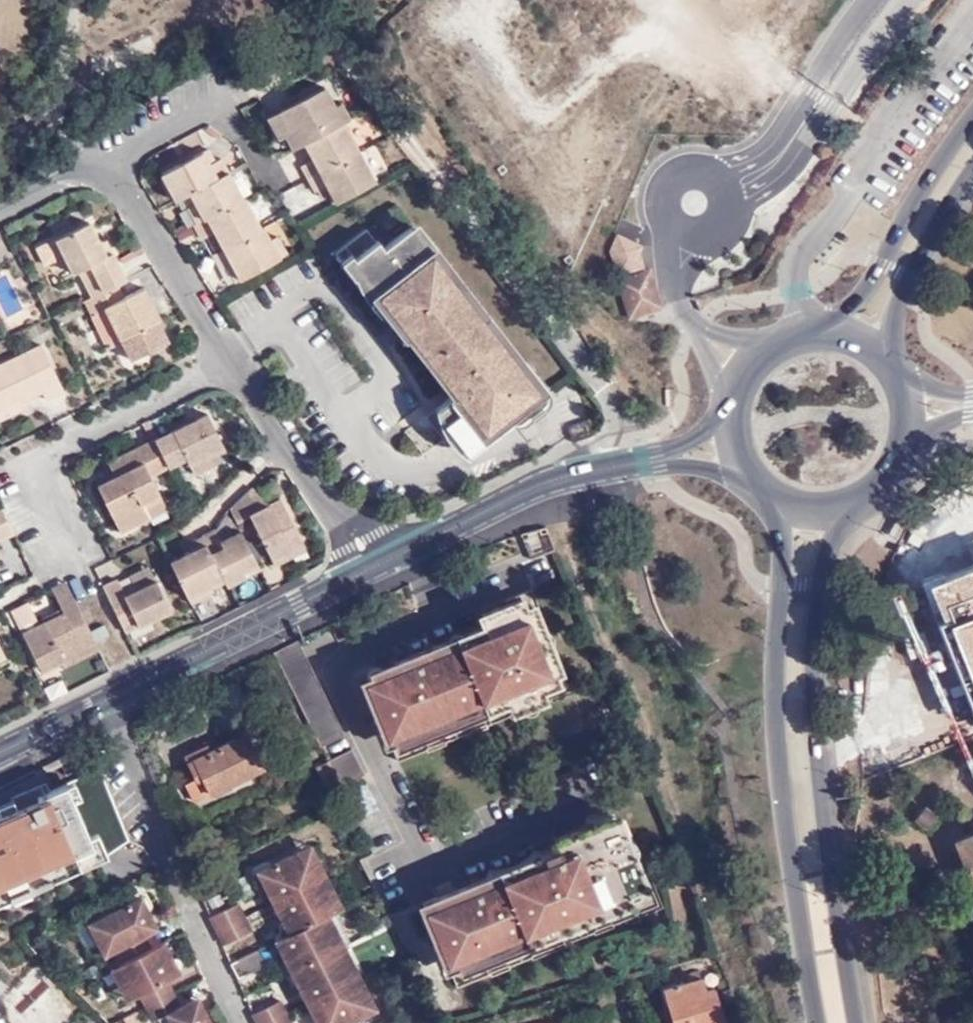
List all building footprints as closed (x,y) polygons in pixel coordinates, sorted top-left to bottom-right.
[(305,143),(344,123),(348,121),(339,104),(334,107),(324,89),(265,118),(276,138),(283,134),(291,152),(305,143)] [(335,203),(375,181),(344,123),(305,143),(315,162),(303,168),(315,192),(327,186),(335,203)] [(193,223),(241,199),(220,160),(213,161),(205,149),(160,171),(173,198),(179,197),(188,191),(193,203),(185,208),(193,223)] [(179,197),(185,208),(193,203),(188,191),(179,197)] [(226,265),(235,280),(279,257),(263,231),(259,233),(241,199),(193,223),(189,225),(197,240),(210,233),(220,249),(209,255),(217,269),(226,265)] [(117,284),(127,278),(112,250),(104,253),(98,241),(89,220),(49,239),(57,257),(64,256),(73,271),(76,270),(90,297),(117,284)] [(439,423),(447,435),(450,433),(459,446),(512,406),(519,414),(541,396),(409,227),(381,246),(377,241),(351,260),(398,322),(415,310),(423,321),(413,328),(452,379),(440,388),(446,397),(443,399),(453,410),(439,423)] [(351,260),(377,241),(366,229),(341,246),(351,260)] [(104,253),(112,250),(105,237),(98,241),(104,253)] [(398,322),(351,260),(341,246),(332,253),(396,341),(401,337),(413,328),(423,321),(415,310),(398,322)] [(631,312),(663,302),(651,263),(618,274),(631,312)] [(90,297),(87,299),(101,326),(112,321),(103,305),(122,296),(117,284),(90,297)] [(142,287),(122,296),(103,305),(112,321),(130,358),(166,340),(155,319),(158,317),(142,287)] [(401,337),(440,388),(452,379),(413,328),(401,337)] [(19,400),(40,390),(45,399),(64,390),(40,344),(0,363),(0,409),(19,400)] [(421,417),(441,440),(447,435),(439,423),(453,410),(443,399),(421,417)] [(0,409),(0,420),(23,409),(19,400),(0,409)] [(206,413),(153,439),(166,465),(184,457),(192,474),(210,465),(207,458),(204,452),(221,443),(206,413)] [(149,474),(166,465),(153,439),(106,461),(109,469),(113,476),(96,486),(118,532),(147,518),(142,507),(160,498),(149,474)] [(204,452),(207,458),(224,449),(221,443),(204,452)] [(113,476),(109,469),(92,478),(96,486),(113,476)] [(265,502),(249,489),(244,493),(258,504),(265,502)] [(258,504),(244,493),(229,508),(235,519),(247,516),(270,564),(302,547),(276,498),(265,502),(258,504)] [(165,509),(160,498),(142,507),(147,518),(165,509)] [(14,535),(0,506),(0,541),(14,535)] [(186,596),(206,587),(223,580),(226,585),(246,577),(243,571),(257,565),(241,532),(220,540),(215,529),(186,544),(189,552),(169,560),(186,596)] [(246,577),(260,571),(257,565),(243,571),(246,577)] [(135,594),(156,585),(148,567),(128,576),(132,586),(135,594)] [(102,587),(124,634),(169,613),(156,585),(135,594),(125,598),(121,591),(116,580),(102,587)] [(68,583),(53,591),(57,599),(72,592),(68,583)] [(125,598),(135,594),(132,586),(121,591),(125,598)] [(497,620),(490,623),(377,668),(383,686),(374,689),(402,758),(578,688),(536,586),(510,597),(511,601),(519,621),(501,628),(497,620)] [(186,596),(189,602),(208,594),(206,587),(186,596)] [(65,666),(100,649),(97,643),(92,633),(72,592),(57,599),(64,614),(24,633),(42,670),(62,661),(65,666)] [(486,611),(490,623),(497,620),(501,628),(519,621),(511,601),(486,611)] [(92,633),(97,643),(110,636),(105,627),(92,633)] [(245,732),(206,751),(203,744),(182,755),(193,778),(184,782),(192,800),(261,765),(245,732)] [(331,758),(344,784),(368,772),(355,746),(331,758)] [(332,790),(344,784),(331,758),(319,764),(332,790)] [(102,830),(66,760),(30,776),(0,790),(0,871),(102,830)] [(931,807),(918,797),(910,806),(922,817),(931,807)] [(612,816),(586,826),(588,834),(560,845),(533,855),(537,863),(504,876),(502,870),(474,881),(480,899),(465,906),(463,900),(445,907),(440,895),(426,901),(460,985),(663,904),(629,817),(615,823),(612,816)] [(588,834),(586,826),(558,836),(560,845),(588,834)] [(956,837),(971,877),(972,876),(972,830),(956,837)] [(321,876),(328,872),(313,840),(305,844),(313,859),(321,876)] [(305,844),(289,852),(297,866),(313,859),(305,844)] [(260,866),(276,898),(321,876),(313,859),(297,866),(289,852),(260,866)] [(344,904),(328,872),(321,876),(337,908),(344,904)] [(321,876),(276,898),(292,930),(323,914),(331,910),(337,908),(321,876)] [(474,881),(440,895),(445,907),(463,900),(465,906),(480,899),(474,881)] [(122,960),(150,946),(144,933),(157,926),(142,895),(96,917),(111,949),(117,947),(122,960)] [(240,899),(214,913),(220,926),(247,912),(240,899)] [(339,946),(347,941),(331,910),(323,914),(339,946)] [(247,912),(220,926),(227,941),(254,927),(247,912)] [(323,953),(339,946),(323,914),(292,930),(279,937),(294,968),(323,953)] [(104,953),(111,949),(96,917),(89,922),(104,953)] [(147,1005),(174,991),(167,978),(179,972),(164,939),(150,946),(122,960),(120,961),(129,978),(144,970),(151,985),(141,991),(147,1005)] [(354,977),(362,973),(347,941),(339,946),(346,960),(354,977)] [(234,960),(241,975),(268,960),(261,946),(234,960)] [(331,968),(346,960),(339,946),(323,953),(331,968)] [(111,949),(118,962),(120,961),(122,960),(117,947),(111,949)] [(294,968),(309,999),(353,977),(354,977),(346,960),(331,968),(323,953),(294,968)] [(136,993),(141,991),(151,985),(144,970),(129,978),(136,993)] [(378,1005),(362,973),(354,977),(362,994),(370,1009),(378,1005)] [(309,999),(321,1022),(342,1022),(354,1017),(347,1001),(362,994),(354,977),(353,977),(309,999)] [(715,989),(705,991),(701,977),(664,987),(674,1022),(724,1022),(715,989)] [(174,991),(147,1005),(155,1019),(159,1017),(162,1022),(213,1022),(200,995),(181,1004),(174,991)] [(354,1017),(370,1009),(362,994),(347,1001),(354,1017)] [(255,1009),(261,1022),(290,1009),(283,995),(255,1009)] [(125,1016),(129,1022),(142,1016),(139,1009),(125,1016)] [(261,1022),(296,1022),(290,1009),(261,1022)]
